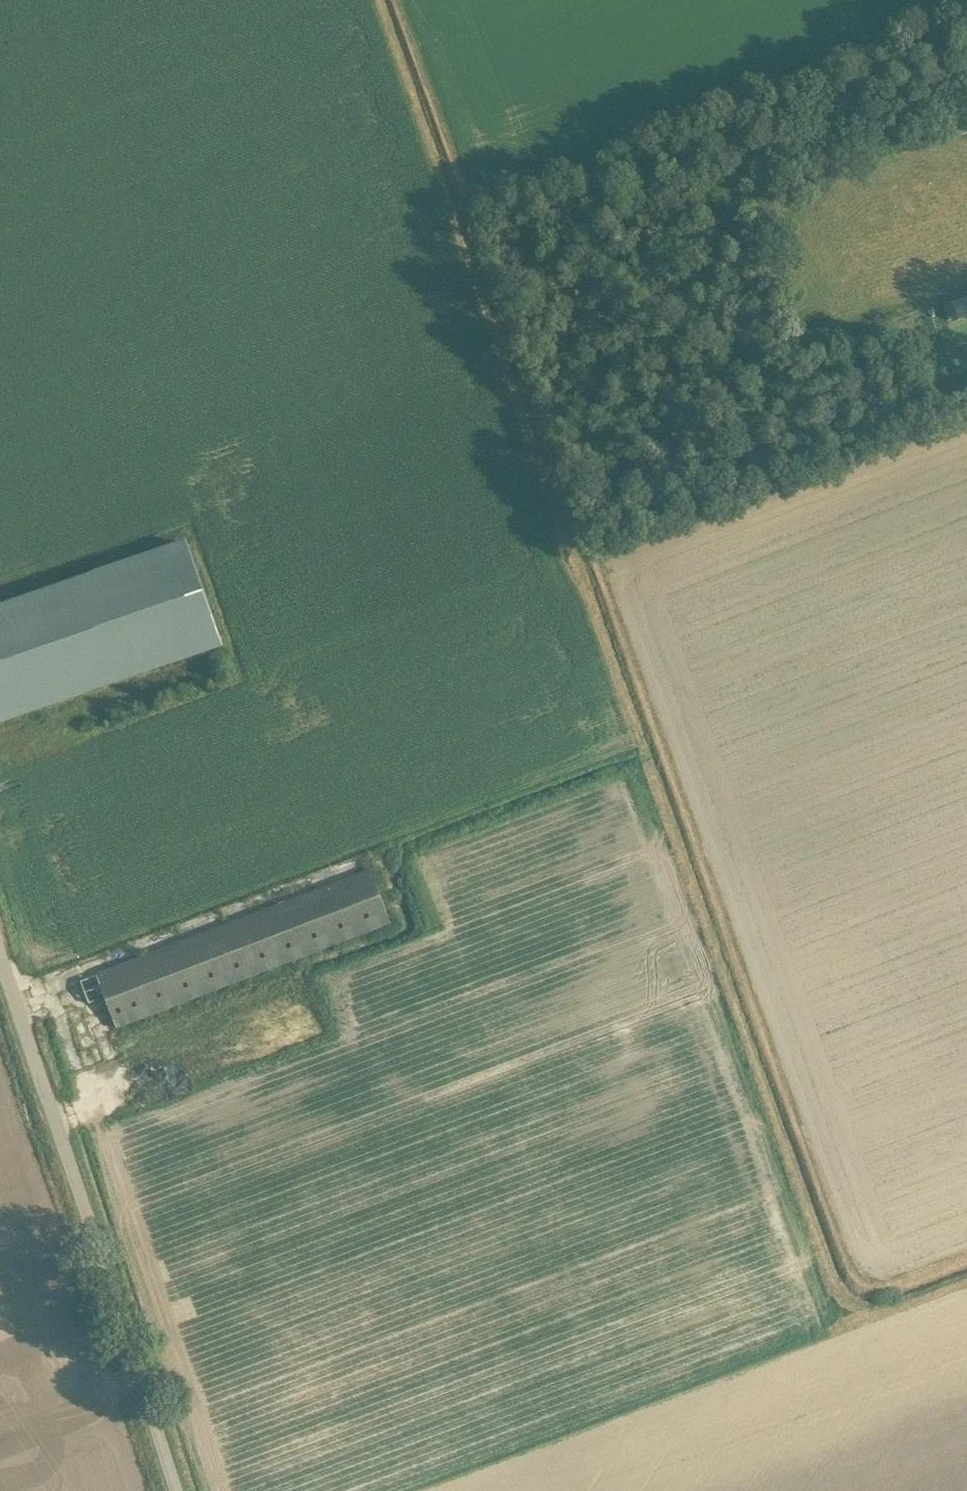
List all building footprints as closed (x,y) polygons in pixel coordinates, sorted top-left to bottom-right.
[(0,603),(0,713),(221,641),(187,542),(0,603)] [(136,1020),(391,924),(370,871),(100,974),(81,981),(90,1003),(105,997),(117,1027),(136,1020)]
